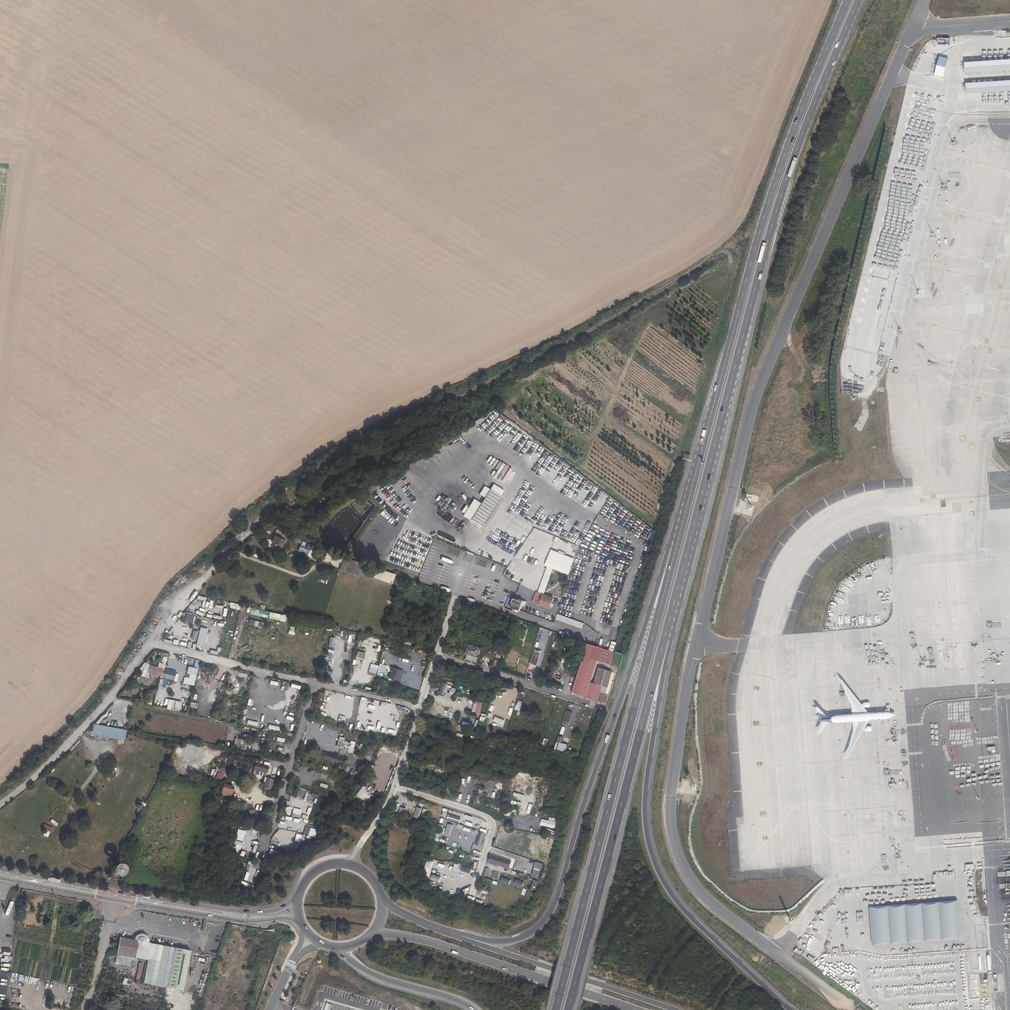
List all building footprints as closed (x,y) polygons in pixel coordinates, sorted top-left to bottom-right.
[(507,464),(499,479),(508,485),(517,469),(507,464)] [(371,489),(382,500),(387,495),(375,484),(371,489)] [(493,484),(490,489),(500,496),(503,490),(493,484)] [(479,494),(484,498),(489,490),(484,486),(479,494)] [(490,489),(489,490),(484,498),(481,503),(470,520),(480,527),(500,496),(490,489)] [(463,516),(470,520),(481,503),(474,499),(463,516)] [(292,532),(277,526),(275,532),(290,537),(292,532)] [(291,537),(290,537),(275,532),(274,535),(275,536),(271,542),(274,544),(273,547),(277,548),(278,546),(281,547),(284,541),(286,542),(288,539),(291,540),(292,538),(291,537)] [(315,554),(318,547),(302,541),(301,543),(298,551),(303,553),(303,554),(309,556),(309,554),(311,555),(312,552),(315,554)] [(342,561),(344,556),(328,551),(327,555),(342,561)] [(327,555),(326,558),(341,563),(342,561),(327,555)] [(341,563),(339,571),(356,577),(362,563),(349,558),(344,556),(342,561),(341,563)] [(547,567),(543,577),(550,579),(553,569),(568,575),(571,568),(548,558),(545,566),(547,567)] [(395,575),(376,568),(372,578),(391,584),(395,575)] [(543,577),(537,592),(544,595),(550,579),(543,577)] [(516,595),(520,597),(522,593),(530,597),(533,591),(521,585),(516,595)] [(532,602),(540,605),(544,595),(537,592),(536,592),(532,602)] [(544,595),(540,605),(550,609),(550,608),(552,608),(553,604),(552,604),(554,599),(544,595)] [(510,607),(520,611),(524,603),(513,599),(510,607)] [(259,609),(251,607),(250,613),(257,615),(259,609)] [(282,615),(259,609),(257,615),(280,621),(280,619),(281,619),(282,615)] [(197,615),(184,612),(184,614),(187,615),(186,621),(196,623),(198,617),(197,617),(197,615)] [(557,614),(555,620),(582,629),(584,623),(557,614)] [(200,627),(195,646),(195,650),(201,651),(202,648),(199,647),(200,642),(204,643),(208,629),(200,627)] [(172,629),(166,637),(169,639),(175,631),(172,629)] [(541,629),(537,641),(542,643),(545,630),(541,629)] [(262,633),(257,652),(268,654),(272,635),(262,633)] [(588,644),(572,693),(598,702),(608,671),(599,668),(595,681),(592,680),(598,661),(609,665),(613,653),(607,651),(588,644)] [(468,655),(466,659),(477,663),(481,648),(469,645),(466,654),(468,655)] [(497,645),(490,667),(500,670),(508,648),(497,645)] [(540,655),(533,652),(529,663),(531,664),(530,666),(535,668),(540,655)] [(182,684),(194,686),(199,661),(195,660),(193,668),(188,667),(186,674),(190,675),(189,679),(184,677),(182,684)] [(387,666),(379,663),(379,664),(378,668),(377,671),(384,673),(387,666)] [(146,675),(148,669),(141,667),(139,674),(146,675)] [(370,667),(368,674),(375,676),(377,669),(370,667)] [(400,670),(392,667),(388,678),(396,681),(400,670)] [(447,684),(442,683),(439,693),(444,695),(447,684)] [(182,703),(168,700),(166,709),(180,712),(182,703)] [(190,702),(187,714),(195,716),(198,704),(190,702)] [(434,706),(431,713),(438,716),(441,709),(434,706)] [(567,711),(563,723),(568,724),(572,713),(567,711)] [(462,725),(470,728),(473,720),(465,718),(462,725)] [(93,725),(91,735),(96,736),(96,738),(101,739),(102,737),(125,741),(126,730),(93,725)] [(235,738),(233,748),(263,754),(267,732),(261,731),(259,742),(235,738)] [(558,736),(554,750),(566,752),(568,744),(562,743),(563,737),(558,736)] [(302,745),(300,750),(311,754),(312,749),(302,745)] [(322,752),(320,759),(343,766),(345,760),(322,752)] [(222,768),(230,770),(232,759),(225,757),(222,768)] [(237,757),(235,762),(250,766),(251,760),(237,757)] [(255,763),(253,770),(265,774),(266,774),(268,767),(255,763)] [(278,782),(282,770),(277,768),(273,781),(278,782)] [(222,781),(225,775),(218,772),(215,778),(222,781)] [(269,790),(272,779),(265,777),(262,788),(269,790)] [(223,784),(220,795),(230,798),(233,787),(223,784)] [(293,808),(292,816),(299,818),(301,810),(293,808)] [(438,824),(436,832),(443,834),(445,827),(438,824)] [(44,825),(42,829),(45,830),(43,836),(48,838),(52,828),(44,825)] [(311,837),(316,838),(317,830),(305,827),(303,836),(296,834),(295,842),(309,845),(311,837)] [(448,827),(446,834),(453,837),(455,830),(448,827)] [(238,829),(237,834),(233,845),(239,847),(240,843),(242,844),(245,831),(238,829)] [(491,854),(488,862),(509,869),(511,861),(491,854)] [(536,862),(531,876),(538,879),(543,864),(536,862)] [(167,989),(182,991),(189,952),(174,949),(168,948),(162,947),(157,946),(151,945),(148,944),(147,940),(146,938),(144,936),(139,935),(137,936),(135,937),(133,940),(132,942),(119,939),(116,957),(135,960),(148,962),(144,985),(149,986),(155,987),(160,988),(167,989)] [(218,951),(216,959),(223,962),(225,953),(218,951)]
